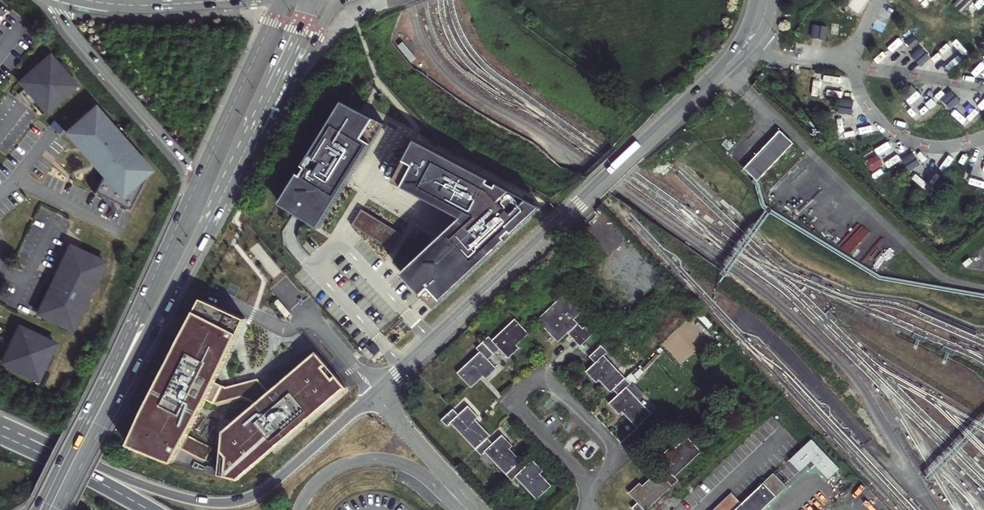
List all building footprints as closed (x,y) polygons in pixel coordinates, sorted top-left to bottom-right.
[(826,39),(828,26),(813,24),(811,37),(826,39)] [(920,47),(912,55),(921,66),(930,57),(920,47)] [(47,111),(76,85),(68,76),(58,64),(50,55),(20,81),(28,90),(35,98),(47,111)] [(58,64),(68,76),(72,73),(62,61),(58,64)] [(35,98),(28,90),(26,92),(22,87),(16,91),(24,101),(27,98),(30,102),(35,98)] [(941,98),(950,109),(959,100),(950,90),(941,98)] [(853,114),(853,100),(840,99),(840,114),(853,114)] [(280,203),(324,229),(385,126),(341,100),(280,203)] [(94,108),(65,133),(103,175),(95,193),(99,194),(116,202),(130,209),(144,182),(141,179),(145,175),(152,170),(94,108)] [(53,123),(49,128),(59,136),(63,131),(53,123)] [(792,143),(780,131),(751,161),(744,169),(757,181),(792,143)] [(540,207),(414,140),(393,181),(461,216),(402,274),(422,296),(433,309),(540,207)] [(907,169),(918,164),(913,152),(902,157),(907,169)] [(4,202),(16,211),(23,201),(11,193),(4,202)] [(116,202),(99,194),(99,195),(110,207),(116,202)] [(106,264),(72,247),(57,276),(50,278),(51,289),(38,315),(73,332),(88,300),(90,301),(94,293),(92,292),(101,275),(106,264)] [(552,288),(523,315),(546,339),(556,329),(567,342),(580,331),(563,314),(570,307),(552,288)] [(247,317),(203,297),(144,406),(127,442),(166,459),(172,460),(179,448),(203,461),(210,447),(186,435),(205,399),(213,405),(240,398),(249,408),(215,436),(217,453),(222,456),(222,475),(237,479),(271,451),(346,388),(316,352),(269,391),(258,378),(226,386),(216,379),(247,317)] [(469,355),(446,376),(461,390),(472,381),(475,383),(485,373),(476,363),(490,352),(498,362),(511,350),(507,346),(518,336),(505,322),(482,342),(479,339),(465,352),(469,355)] [(19,327),(1,363),(37,381),(43,370),(47,372),(54,358),(50,356),(55,345),(19,327)] [(380,351),(372,342),(367,346),(375,356),(380,351)] [(590,343),(578,354),(586,360),(573,370),(585,383),(589,379),(598,390),(602,387),(607,393),(598,401),(611,414),(614,410),(627,424),(641,411),(616,385),(621,381),(595,354),(598,350),(590,343)] [(374,356),(366,347),(361,351),(369,361),(374,356)] [(441,410),(428,421),(435,429),(439,425),(470,460),(475,456),(499,483),(503,479),(523,501),(539,487),(528,475),(530,473),(521,463),(512,471),(508,465),(511,462),(499,450),(501,447),(492,438),(483,447),(476,440),(479,437),(462,420),(466,417),(458,408),(448,417),(441,410)] [(653,456),(661,465),(654,471),(652,469),(637,482),(635,480),(623,491),(631,499),(625,504),(631,509),(643,509),(641,508),(676,477),(671,473),(698,450),(684,435),(669,449),(665,445),(653,456)] [(789,460),(800,471),(811,461),(829,479),(840,468),(811,438),(789,460)] [(216,468),(206,465),(205,470),(215,473),(216,468)] [(714,509),(766,509),(787,490),(775,476),(744,506),(731,494),(714,509)]
